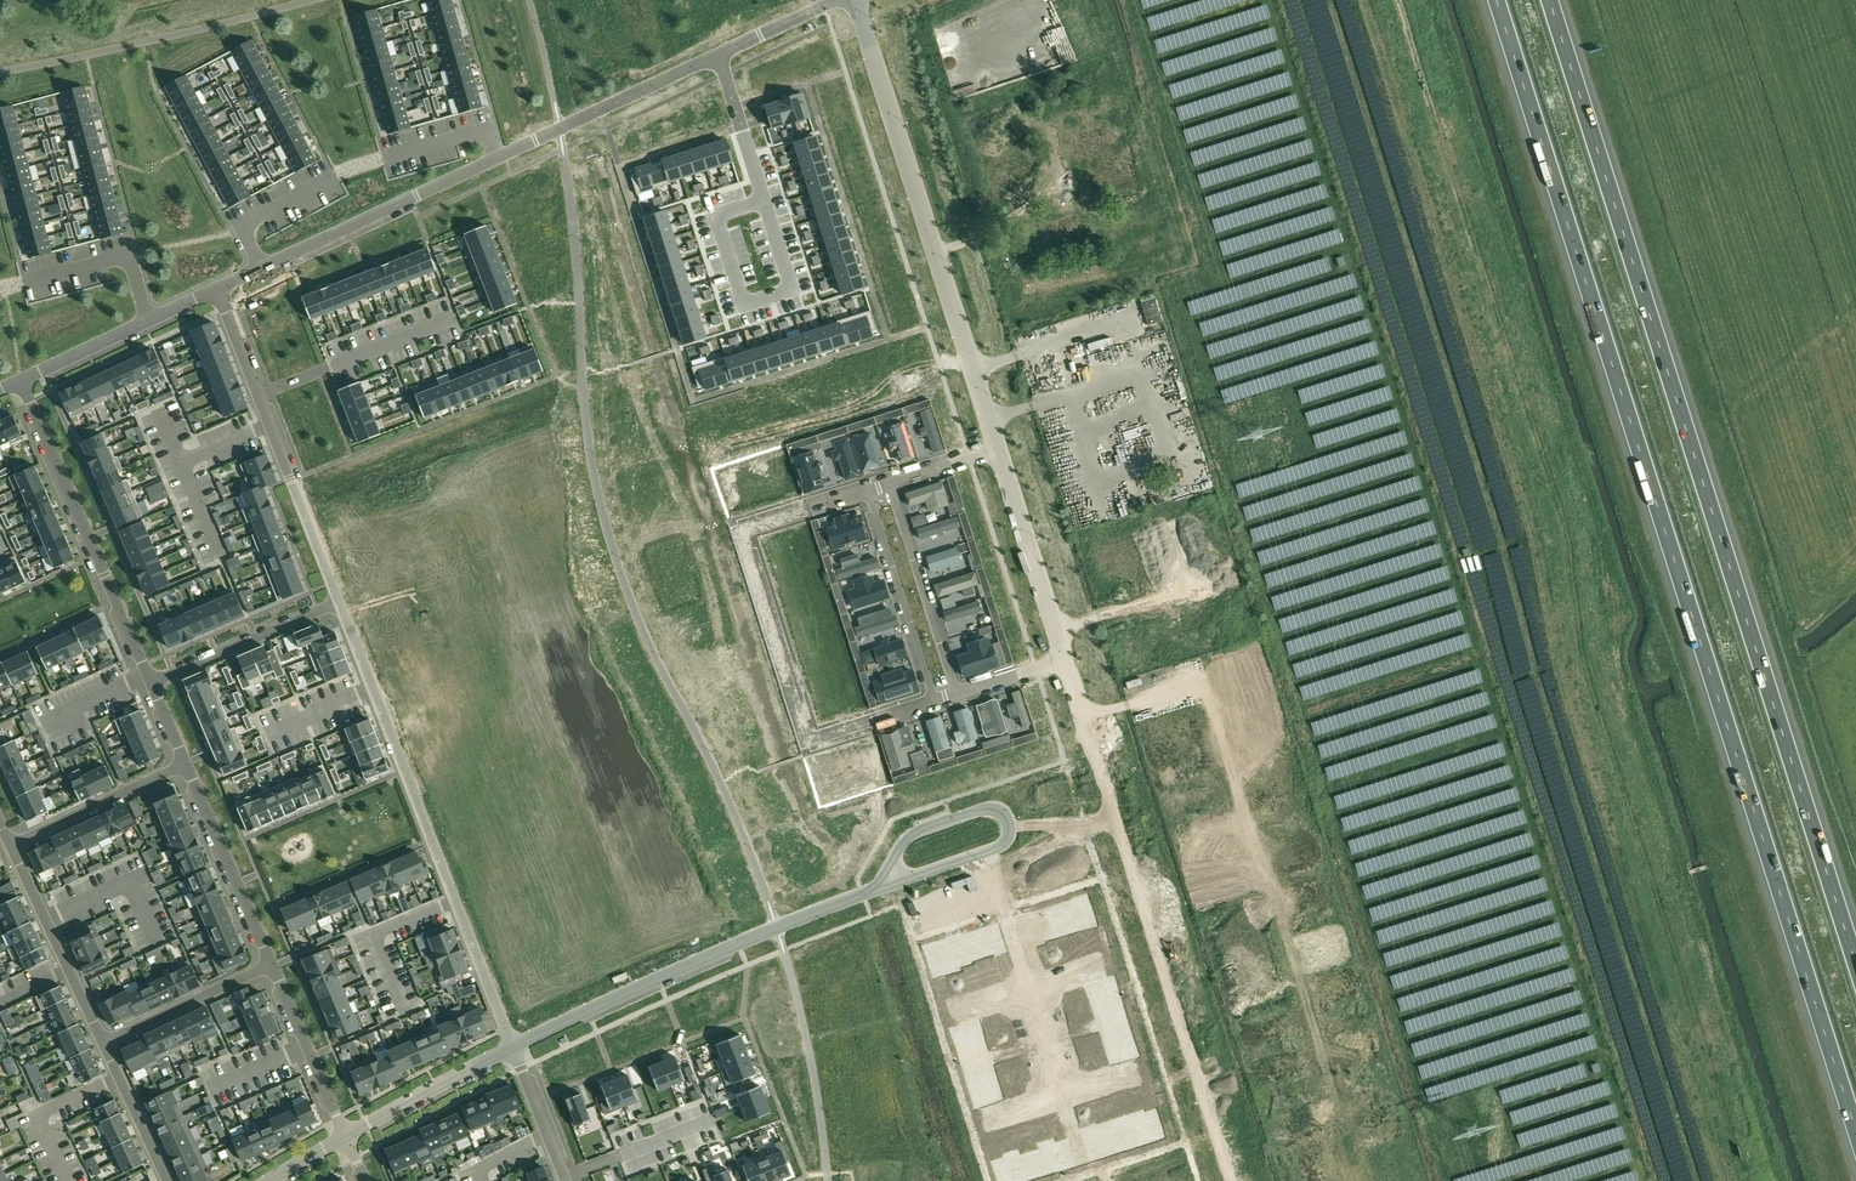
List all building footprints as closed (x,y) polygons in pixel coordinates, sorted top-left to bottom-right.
[(432,15),(453,8),(451,0),(428,0),(427,0),(432,15)] [(453,8),(432,15),(436,29),(457,22),(453,8)] [(360,35),(382,29),(378,14),(356,21),(360,35)] [(457,22),(436,29),(439,42),(461,36),(457,22)] [(360,35),(364,49),(386,43),(382,29),(360,35)] [(439,42),(443,56),(465,50),(461,36),(439,42)] [(390,57),(386,43),(364,49),(368,63),(390,57)] [(241,69),(260,58),(253,45),(233,55),(241,69)] [(443,56),(447,70),(469,64),(465,50),(443,56)] [(368,63),(372,77),(394,71),(390,57),(368,63)] [(260,58),(241,69),(247,81),(267,71),(260,58)] [(451,84),(473,78),(469,64),(447,70),(451,84)] [(267,71),(247,81),(254,94),(274,84),(267,71)] [(398,84),(394,71),(372,77),(376,91),(398,84)] [(455,98),(477,92),(473,78),(451,84),(455,98)] [(168,90),(175,104),(195,93),(188,80),(168,90)] [(254,94),(261,107),(281,96),(274,84),(254,94)] [(380,105),(401,98),(398,84),(376,91),(380,105)] [(64,97),(67,112),(89,106),(85,91),(64,97)] [(481,106),(477,92),(455,98),(459,112),(481,106)] [(195,93),(175,104),(182,116),(202,106),(195,93)] [(802,94),(789,98),(797,122),(799,121),(809,118),(802,94)] [(288,109),(281,96),(261,107),(268,120),(288,109)] [(384,118),(405,112),(401,98),(380,105),(384,118)] [(789,98),(778,102),(785,125),(795,122),(797,122),(789,98)] [(777,103),(765,107),(772,128),(784,124),(785,126),(785,125),(778,102),(777,102),(777,103)] [(71,126),(93,120),(89,106),(67,112),(71,126)] [(202,106),(182,116),(188,129),(208,119),(202,106)] [(294,122),(288,109),(268,120),(275,132),(294,122)] [(17,125),(13,110),(0,114),(0,130),(17,125)] [(405,112),(384,118),(388,133),(410,127),(405,112)] [(188,129),(195,142),(215,131),(208,119),(188,129)] [(97,134),(93,120),(71,126),(75,140),(97,134)] [(281,145),(301,135),(294,122),(275,132),(281,145)] [(21,139),(17,125),(0,130),(0,144),(21,139)] [(202,155),(222,144),(215,131),(195,142),(202,155)] [(75,140),(79,154),(100,148),(97,134),(75,140)] [(301,135),(281,145),(288,158),(308,147),(301,135)] [(815,137),(795,143),(799,156),(820,150),(815,137)] [(21,139),(0,144),(0,148),(3,159),(25,153),(21,139)] [(726,141),(712,145),(719,166),(732,162),(726,141)] [(209,167),(229,157),(222,144),(202,155),(209,167)] [(712,145),(700,149),(707,170),(719,166),(712,145)] [(315,161),(308,147),(288,158),(295,171),(315,161)] [(104,162),(100,148),(79,154),(82,168),(104,162)] [(700,149),(687,153),(694,174),(707,170),(700,149)] [(820,150),(799,156),(803,169),(824,162),(820,150)] [(28,167),(25,153),(3,159),(7,173),(28,167)] [(687,153),(675,157),(682,178),(694,174),(687,153)] [(209,167),(216,180),(236,170),(229,157),(209,167)] [(675,157),(662,161),(670,184),(671,184),(670,181),(682,178),(675,157)] [(662,161),(647,166),(654,189),(670,184),(662,161)] [(108,176),(104,162),(82,168),(86,181),(108,176)] [(824,162),(803,169),(807,181),(828,175),(824,162)] [(637,174),(631,175),(637,195),(654,189),(647,166),(635,169),(637,174)] [(10,187),(32,181),(28,167),(7,173),(10,187)] [(242,182),(236,170),(216,180),(222,193),(242,182)] [(828,175),(807,181),(811,194),(832,187),(828,175)] [(86,181),(90,195),(112,190),(108,176),(86,181)] [(14,201),(36,195),(32,181),(10,187),(14,201)] [(249,196),(242,182),(222,193),(229,206),(249,196)] [(832,187),(811,194),(815,206),(836,200),(832,187)] [(112,190),(90,195),(93,209),(115,204),(112,190)] [(14,201),(18,214),(39,209),(36,195),(14,201)] [(836,200),(815,206),(819,219),(839,212),(836,200)] [(97,223),(119,218),(115,204),(93,209),(97,223)] [(21,228),(43,223),(39,209),(18,214),(21,228)] [(665,211),(644,218),(648,231),(669,225),(665,211)] [(839,212),(819,219),(823,231),(843,225),(839,212)] [(119,218),(97,223),(101,238),(123,232),(119,218)] [(1101,219),(1080,226),(1084,240),(1106,233),(1101,219)] [(47,237),(43,223),(21,228),(25,242),(47,237)] [(669,225),(648,231),(652,244),(673,237),(669,225)] [(843,225),(823,231),(827,244),(847,237),(843,225)] [(486,226),(464,234),(469,248),(491,239),(486,226)] [(51,251),(47,237),(25,242),(29,257),(51,251)] [(673,237),(652,244),(656,256),(677,250),(673,237)] [(847,237),(827,244),(831,256),(851,250),(847,237)] [(491,239),(469,248),(474,261),(496,252),(491,239)] [(428,248),(414,254),(422,276),(436,271),(428,248)] [(677,250),(656,256),(660,269),(681,262),(677,250)] [(851,250),(831,256),(835,269),(855,262),(851,250)] [(496,252),(474,261),(479,274),(502,265),(496,252)] [(414,254),(401,259),(410,281),(422,276),(414,254)] [(1335,259),(1338,268),(1345,265),(1342,257),(1335,259)] [(401,259),(389,263),(398,286),(410,281),(401,259)] [(681,262),(660,269),(664,281),(685,275),(681,262)] [(855,262),(835,269),(839,281),(859,275),(855,262)] [(389,263),(377,268),(386,290),(398,286),(389,263)] [(502,265),(479,274),(484,286),(507,278),(502,265)] [(377,268),(365,273),(373,295),(386,290),(377,268)] [(365,273),(353,278),(361,300),(373,295),(365,273)] [(685,275),(664,281),(668,294),(689,287),(685,275)] [(859,275),(839,281),(843,294),(864,288),(859,275)] [(353,278),(340,283),(349,305),(361,300),(353,278)] [(507,278),(484,286),(489,299),(512,291),(507,278)] [(340,283),(328,287),(337,310),(349,305),(340,283)] [(328,287),(316,292),(325,314),(337,310),(328,287)] [(689,287),(668,294),(672,306),(693,300),(689,287)] [(512,291),(489,299),(495,313),(517,304),(512,291)] [(316,292),(302,298),(310,320),(325,314),(316,292)] [(693,300),(672,306),(676,319),(697,312),(693,300)] [(871,311),(853,316),(861,340),(872,336),(871,332),(877,330),(871,311)] [(697,312),(676,319),(680,331),(701,325),(697,312)] [(853,316),(837,321),(845,345),(861,340),(853,316)] [(838,324),(826,328),(832,349),(845,345),(837,321),(838,324)] [(197,345),(220,336),(214,323),(192,332),(197,345)] [(701,325),(680,331),(684,344),(705,338),(701,325)] [(826,328),(813,332),(820,353),(832,349),(826,328)] [(813,332),(801,336),(807,357),(820,353),(813,332)] [(220,336),(197,345),(201,357),(224,348),(220,336)] [(801,336),(788,340),(795,361),(807,357),(801,336)] [(788,340),(776,344),(782,365),(795,361),(788,340)] [(776,344),(763,348),(770,369),(782,365),(776,344)] [(206,368),(229,359),(224,348),(225,348),(224,348),(201,357),(206,368)] [(763,348),(751,352),(757,373),(770,369),(763,348)] [(534,349),(521,354),(530,377),(543,371),(534,349)] [(141,356),(140,356),(152,381),(158,378),(161,385),(167,381),(166,379),(167,379),(165,375),(153,350),(152,350),(141,355),(141,356)] [(751,352),(738,356),(745,377),(757,373),(751,352)] [(521,354),(509,359),(518,381),(530,377),(521,354)] [(140,356),(129,361),(141,386),(140,384),(138,381),(149,376),(150,379),(151,381),(152,381),(140,356)] [(726,357),(725,357),(732,380),(745,377),(738,356),(726,359),(726,357)] [(725,357),(709,362),(717,386),(732,380),(725,357)] [(233,371),(229,359),(206,368),(210,380),(233,371)] [(509,359),(498,363),(507,385),(518,381),(509,359)] [(129,361),(118,366),(129,391),(141,386),(129,361)] [(709,362),(692,367),(698,387),(704,385),(705,389),(717,386),(709,362)] [(498,363),(486,368),(495,390),(507,385),(498,363)] [(118,366),(106,372),(116,391),(126,386),(129,391),(118,366)] [(486,368),(475,372),(483,394),(495,390),(486,368)] [(233,371),(210,380),(215,391),(238,382),(233,371)] [(106,372),(95,377),(106,400),(107,400),(105,396),(115,391),(116,391),(106,372)] [(475,372),(463,377),(472,399),(483,394),(475,372)] [(95,377),(84,382),(96,407),(95,405),(106,400),(95,377)] [(463,377),(452,381),(460,403),(472,399),(463,377)] [(452,381),(440,386),(449,408),(460,403),(452,381)] [(84,382),(73,387),(84,412),(96,407),(84,382)] [(238,382),(215,391),(219,403),(242,394),(238,382)] [(360,382),(338,391),(343,404),(365,395),(360,382)] [(440,386),(429,390),(437,412),(449,408),(440,386)] [(61,393),(60,393),(69,413),(71,418),(84,412),(73,387),(72,388),(72,387),(60,393),(61,393)] [(429,390),(415,396),(424,418),(437,412),(429,390)] [(243,394),(242,394),(219,403),(225,416),(247,407),(242,394),(243,394)] [(365,395),(343,404),(348,417),(370,408),(365,395)] [(917,403),(902,408),(904,415),(932,406),(930,399),(917,403)] [(370,408),(348,417),(353,430),(375,421),(370,408)] [(889,412),(874,417),(876,424),(904,415),(902,408),(889,412)] [(122,417),(118,410),(113,413),(116,420),(122,417)] [(921,414),(934,454),(945,450),(932,411),(921,414)] [(0,421),(11,444),(24,439),(13,415),(0,421)] [(846,426),(849,433),(876,424),(874,417),(862,421),(861,421),(846,426)] [(0,421),(0,447),(10,442),(11,445),(11,444),(0,421)] [(375,421),(353,430),(359,443),(381,435),(375,421)] [(891,424),(878,427),(890,467),(902,464),(891,424)] [(834,430),(816,435),(818,442),(849,433),(846,426),(834,430)] [(875,473),(862,433),(850,436),(863,477),(875,473)] [(87,457),(110,447),(110,446),(107,448),(101,435),(82,443),(87,456),(87,457)] [(818,442),(816,435),(804,440),(804,439),(786,445),(788,452),(818,442)] [(832,443),(844,481),(860,477),(848,438),(832,443)] [(147,445),(141,447),(144,454),(150,451),(147,445)] [(87,457),(92,468),(117,457),(115,458),(110,447),(87,457)] [(814,452),(792,458),(802,495),(824,489),(814,452)] [(240,465),(246,478),(272,468),(269,462),(266,455),(240,465)] [(92,468),(97,479),(122,468),(117,457),(92,468)] [(14,490),(41,479),(35,466),(9,477),(14,490)] [(159,474),(156,467),(149,470),(152,477),(159,474)] [(122,468),(97,479),(102,491),(127,480),(127,479),(122,482),(117,471),(122,469),(122,468)] [(272,468),(246,478),(251,491),(263,487),(277,482),(274,475),(272,468)] [(947,478),(958,514),(965,512),(958,488),(954,476),(947,478)] [(24,499),(46,490),(41,479),(14,490),(20,488),(24,499)] [(102,491),(107,502),(132,491),(127,480),(102,491)] [(951,507),(943,481),(905,493),(910,509),(927,504),(930,513),(951,507)] [(167,490),(164,483),(155,486),(158,493),(167,490)] [(268,500),(263,487),(251,491),(242,494),(248,507),(242,509),(242,510),(268,500)] [(29,510),(51,501),(46,490),(24,499),(29,510)] [(112,513),(137,503),(132,491),(107,502),(112,513)] [(247,523),(273,513),(273,512),(268,500),(242,510),(247,523)] [(29,510),(27,512),(31,523),(56,513),(51,501),(29,510)] [(137,503),(112,513),(117,527),(143,516),(137,503)] [(922,512),(912,515),(915,525),(925,522),(922,512)] [(965,512),(958,514),(967,542),(974,540),(969,524),(965,512)] [(56,513),(31,523),(36,534),(60,524),(56,513)] [(278,525),(273,513),(247,523),(248,523),(253,521),(258,533),(252,535),(278,525)] [(818,545),(822,557),(829,555),(817,519),(810,521),(818,545)] [(120,532),(125,545),(148,536),(142,522),(120,532)] [(861,522),(825,534),(831,552),(867,540),(861,522)] [(921,546),(960,534),(957,523),(917,535),(921,546)] [(60,524),(36,534),(37,535),(39,534),(44,544),(65,535),(60,524)] [(252,535),(257,548),(283,538),(278,525),(252,535)] [(65,535),(44,544),(49,556),(70,547),(65,535)] [(125,545),(131,557),(153,548),(148,536),(125,545)] [(288,551),(283,538),(257,548),(262,561),(288,551)] [(967,542),(976,570),(983,567),(978,552),(974,540),(967,542)] [(70,547),(49,556),(54,568),(76,559),(70,547)] [(153,548),(131,557),(136,569),(158,560),(153,548)] [(929,575),(964,565),(959,548),(924,558),(929,575)] [(288,552),(288,551),(262,561),(268,574),(293,564),(289,551),(288,552)] [(832,565),(829,555),(822,557),(826,572),(827,572),(831,585),(838,583),(832,565)] [(14,556),(0,562),(13,589),(26,582),(14,556)] [(841,582),(880,569),(876,556),(837,569),(841,582)] [(141,582),(164,572),(158,560),(136,569),(135,570),(141,582)] [(13,589),(0,562),(0,563),(0,594),(13,589)] [(273,587),(298,577),(293,564),(268,574),(273,587)] [(976,570),(985,597),(992,595),(987,580),(983,567),(976,570)] [(169,585),(164,572),(141,582),(147,595),(169,585)] [(937,601),(981,587),(977,573),(933,587),(937,601)] [(303,590),(298,577),(273,587),(278,600),(303,590)] [(885,581),(850,592),(855,609),(890,598),(885,581)] [(838,583),(831,585),(836,603),(836,602),(840,615),(847,613),(843,600),(846,599),(840,582),(838,583)] [(234,593),(221,599),(230,622),(244,616),(234,593)] [(992,595),(985,597),(989,610),(995,608),(992,595)] [(230,622),(221,599),(209,604),(218,627),(230,622)] [(943,613),(949,633),(990,620),(984,601),(943,613)] [(197,609),(206,632),(218,627),(209,604),(197,609)] [(197,609),(185,614),(194,637),(206,632),(197,609)] [(888,611),(858,620),(861,631),(892,622),(888,611)] [(845,630),(849,643),(856,641),(847,613),(840,615),(845,630)] [(194,637),(185,614),(173,620),(182,642),(182,643),(194,637)] [(86,622),(97,645),(110,639),(99,616),(86,622)] [(169,648),(182,642),(173,620),(159,625),(169,648)] [(97,645),(86,622),(74,628),(85,652),(85,650),(97,645)] [(297,649),(306,645),(323,638),(323,637),(318,624),(291,635),(297,649)] [(989,625),(978,629),(980,637),(992,633),(989,625)] [(72,658),(85,652),(74,628),(74,630),(62,635),(72,658)] [(1006,640),(1002,628),(995,630),(999,642),(1006,665),(1013,663),(1006,640)] [(335,632),(323,637),(323,638),(306,645),(311,657),(341,646),(335,632)] [(49,641),(60,664),(72,658),(62,635),(49,641)] [(878,666),(910,656),(905,640),(873,650),(878,666)] [(47,670),(60,664),(49,641),(36,647),(47,670)] [(855,661),(859,674),(866,672),(856,641),(849,643),(855,662),(855,661)] [(1000,667),(1006,665),(999,642),(993,644),(1000,667)] [(278,656),(283,654),(279,645),(274,647),(278,656)] [(264,646),(251,652),(263,681),(264,681),(261,675),(273,670),(277,678),(285,674),(275,651),(267,654),(264,646)] [(346,659),(341,646),(311,657),(316,670),(346,659)] [(15,657),(25,680),(38,674),(28,651),(27,652),(15,657)] [(243,690),(263,681),(251,652),(238,657),(244,673),(237,676),(243,690)] [(995,654),(960,664),(965,679),(1000,668),(995,654)] [(2,662),(12,684),(13,686),(25,680),(15,657),(3,663),(2,662)] [(351,672),(346,659),(316,670),(316,671),(322,669),(327,682),(351,672)] [(0,663),(0,690),(12,684),(2,662),(0,663)] [(222,669),(226,678),(231,676),(227,667),(222,669)] [(189,694),(216,682),(215,682),(213,683),(207,670),(183,681),(189,694)] [(866,672),(859,674),(866,696),(870,709),(877,706),(866,672)] [(874,696),(878,707),(922,693),(918,681),(874,696)] [(189,694),(194,705),(221,694),(216,682),(189,694)] [(1032,726),(1022,692),(1012,694),(1015,704),(1007,706),(1012,720),(1019,718),(1023,729),(1032,726)] [(221,694),(194,705),(199,717),(223,706),(218,695),(221,694)] [(991,722),(983,725),(987,738),(1003,733),(994,701),(986,703),(991,722)] [(204,728),(228,718),(223,706),(199,717),(204,728)] [(33,719),(29,710),(30,710),(29,710),(23,713),(27,721),(27,722),(33,719)] [(121,734),(146,723),(140,710),(115,721),(121,734)] [(964,744),(977,739),(968,711),(954,715),(964,744)] [(209,739),(235,728),(235,727),(230,730),(225,719),(228,718),(204,728),(209,739)] [(349,742),(349,743),(375,733),(369,719),(345,728),(350,742),(349,742)] [(935,755),(950,750),(940,719),(925,724),(935,755)] [(146,723),(121,734),(126,732),(131,742),(151,734),(146,723)] [(235,728),(209,739),(214,751),(240,739),(235,728)] [(14,740),(8,743),(3,731),(2,730),(0,731),(0,747),(14,740)] [(882,738),(893,775),(912,769),(907,753),(914,750),(912,742),(905,744),(901,732),(882,738)] [(1011,740),(1013,747),(1026,743),(1038,739),(1035,732),(1011,740)] [(379,745),(375,733),(349,743),(354,755),(379,745)] [(136,754),(156,746),(151,734),(131,742),(136,754)] [(218,762),(245,751),(240,739),(214,751),(218,762)] [(0,761),(20,752),(15,741),(14,740),(0,747),(0,760),(0,761)] [(1011,740),(983,749),(986,756),(998,752),(1013,747),(1011,740)] [(264,743),(257,746),(260,753),(267,750),(264,743)] [(379,745),(354,755),(357,754),(360,764),(359,765),(360,766),(384,757),(379,745)] [(156,746),(136,754),(140,765),(136,767),(139,773),(154,767),(152,761),(161,758),(160,757),(156,746)] [(986,756),(983,749),(956,758),(958,765),(970,761),(986,756)] [(245,751),(218,762),(224,775),(248,765),(242,752),(245,751)] [(25,764),(20,752),(0,761),(6,773),(28,763),(28,762),(25,764)] [(389,771),(384,757),(360,766),(365,781),(389,771)] [(956,758),(928,767),(930,774),(943,769),(943,770),(958,765),(956,758)] [(12,785),(34,775),(28,763),(6,773),(12,785)] [(105,766),(94,771),(103,790),(114,785),(115,785),(106,765),(105,766)] [(322,765),(309,771),(321,800),(335,794),(322,765)] [(907,781),(930,774),(928,767),(923,768),(892,778),(894,785),(907,781)] [(80,770),(68,775),(71,782),(80,801),(81,801),(92,796),(83,776),(80,770)] [(94,771),(83,776),(92,796),(103,790),(94,771)] [(297,777),(309,805),(321,800),(309,771),(310,775),(299,779),(298,777),(297,777)] [(17,797),(39,786),(36,787),(31,776),(34,775),(12,785),(17,797)] [(297,810),(309,805),(297,777),(285,782),(297,810)] [(297,810),(285,782),(273,787),(285,815),(297,810)] [(39,786),(17,797),(23,809),(45,798),(39,786)] [(157,809),(179,800),(173,787),(163,791),(161,787),(150,792),(157,809)] [(285,815),(273,787),(261,793),(273,820),(285,815)] [(273,820),(261,793),(250,798),(249,796),(249,797),(261,826),(273,820)] [(261,826),(249,797),(236,802),(248,831),(261,826)] [(45,799),(45,798),(23,809),(28,820),(28,821),(48,812),(42,800),(45,799)] [(134,800),(129,803),(132,810),(137,807),(134,800)] [(157,809),(163,822),(185,813),(179,800),(157,809)] [(113,810),(124,833),(124,832),(123,830),(135,824),(125,804),(113,810)] [(112,838),(124,833),(113,810),(101,815),(112,838)] [(163,822),(168,835),(190,826),(185,813),(163,822)] [(111,838),(112,838),(101,815),(89,821),(99,844),(100,844),(99,841),(110,836),(111,838)] [(87,850),(99,844),(89,821),(77,827),(87,850)] [(139,824),(142,831),(147,829),(144,822),(139,824)] [(171,849),(196,838),(190,826),(168,835),(173,847),(171,849)] [(87,850),(77,827),(65,832),(77,858),(75,852),(86,847),(87,850)] [(151,836),(147,829),(142,831),(146,838),(151,836)] [(64,864),(77,858),(65,832),(52,838),(64,864)] [(64,864),(52,838),(54,841),(42,847),(51,867),(63,862),(64,864)] [(196,838),(171,849),(176,861),(201,851),(196,838)] [(139,848),(143,841),(138,839),(134,845),(139,848)] [(39,873),(51,867),(42,847),(29,853),(39,873)] [(126,850),(119,854),(121,859),(128,855),(126,850)] [(142,853),(145,860),(150,858),(147,851),(142,853)] [(201,851),(176,861),(177,862),(179,861),(185,874),(207,864),(203,857),(201,851)] [(403,858),(412,879),(429,872),(424,861),(421,863),(416,853),(403,858)] [(114,862),(121,859),(119,854),(112,857),(114,862)] [(154,864),(150,858),(145,860),(149,867),(154,864)] [(403,858),(390,864),(402,890),(400,884),(412,879),(403,858)] [(101,862),(95,865),(97,870),(104,867),(101,862)] [(402,890),(390,864),(377,869),(389,895),(402,890)] [(90,873),(97,870),(95,865),(88,868),(90,873)] [(157,885),(165,882),(159,869),(151,872),(157,885)] [(184,879),(190,893),(214,882),(209,869),(184,879)] [(389,895),(377,869),(365,875),(375,898),(387,893),(388,895),(389,895)] [(77,873),(70,876),(73,881),(80,878),(77,873)] [(375,898),(365,875),(351,880),(360,901),(373,896),(374,898),(375,898)] [(66,884),(73,881),(70,876),(63,880),(66,884)] [(51,885),(54,890),(61,887),(58,882),(51,885)] [(193,892),(198,904),(220,895),(214,882),(190,893),(193,892)] [(347,882),(334,888),(343,909),(356,903),(347,882)] [(160,890),(163,897),(168,895),(165,888),(160,890)] [(334,888),(321,894),(330,914),(343,909),(334,888)] [(317,919),(330,914),(321,894),(308,899),(318,922),(317,919)] [(198,904),(203,917),(225,908),(220,895),(198,904)] [(3,919),(25,909),(19,896),(0,905),(0,914),(3,919)] [(1087,896),(1074,899),(1082,924),(1095,920),(1087,896)] [(399,901),(404,912),(410,910),(407,903),(405,898),(399,901)] [(308,899),(295,905),(305,928),(318,922),(308,899)] [(1074,901),(1063,904),(1070,927),(1081,924),(1082,924),(1074,899),(1074,900),(1074,901)] [(1063,904),(1051,908),(1058,931),(1070,927),(1063,904)] [(305,928),(295,905),(282,910),(291,931),(304,925),(305,928)] [(173,906),(168,909),(172,916),(177,913),(173,906)] [(206,930),(206,931),(231,920),(225,908),(203,917),(209,929),(206,930)] [(1051,908),(1039,912),(1047,935),(1058,931),(1051,908)] [(25,909),(3,919),(9,932),(31,922),(25,909)] [(111,913),(114,920),(119,918),(116,911),(111,913)] [(177,913),(172,916),(175,922),(184,918),(181,911),(177,913)] [(1028,915),(1035,940),(1036,939),(1035,938),(1047,935),(1039,912),(1028,915)] [(1028,915),(1015,919),(1023,944),(1035,940),(1028,915)] [(206,931),(212,944),(236,933),(231,920),(206,931)] [(14,945),(37,934),(31,922),(9,932),(14,945)] [(89,926),(68,936),(74,948),(73,948),(74,949),(100,936),(94,924),(89,926)] [(997,925),(985,929),(992,953),(1005,949),(997,925)] [(427,940),(432,953),(457,944),(452,930),(438,936),(435,928),(421,933),(424,941),(427,940)] [(984,929),(973,933),(980,956),(991,952),(992,953),(985,929),(984,929)] [(120,934),(124,941),(129,938),(125,931),(120,934)] [(180,934),(183,941),(188,938),(185,932),(180,934)] [(215,943),(220,955),(242,946),(236,933),(212,944),(215,943)] [(323,936),(325,941),(332,938),(330,933),(323,936)] [(973,933),(961,937),(968,960),(980,956),(973,933)] [(14,945),(8,948),(14,960),(20,957),(42,947),(37,934),(14,945)] [(100,936),(74,949),(79,961),(106,949),(100,936)] [(325,941),(323,936),(317,939),(319,944),(325,941)] [(961,937),(949,941),(957,963),(968,960),(961,937)] [(174,947),(181,943),(178,938),(171,942),(174,947)] [(188,938),(183,941),(187,948),(192,945),(188,938)] [(938,943),(937,943),(945,967),(957,963),(949,941),(938,944),(938,943)] [(937,943),(925,947),(933,971),(945,967),(937,943)] [(437,966),(462,957),(457,944),(432,953),(437,966)] [(126,958),(135,953),(132,946),(123,950),(126,958)] [(242,946),(220,955),(227,973),(239,968),(237,964),(248,959),(242,946)] [(42,947),(20,957),(26,970),(49,960),(42,947)] [(159,947),(152,950),(155,955),(161,952),(159,947)] [(309,973),(336,961),(331,948),(324,951),(303,960),(309,973)] [(106,949),(79,961),(80,962),(80,961),(86,973),(111,962),(106,949)] [(148,959),(155,955),(152,950),(145,954),(148,959)] [(200,964),(197,957),(192,959),(195,966),(200,964)] [(462,957),(437,966),(437,967),(440,966),(445,978),(440,981),(443,989),(447,988),(452,986),(457,984),(454,975),(467,970),(462,957)] [(134,959),(127,962),(129,967),(136,964),(134,959)] [(175,966),(187,992),(200,986),(188,960),(175,966)] [(309,973),(314,986),(342,974),(339,968),(336,961),(309,973)] [(129,967),(127,962),(120,965),(123,970),(129,967)] [(177,972),(165,977),(174,998),(187,992),(175,966),(177,972)] [(104,979),(111,976),(109,971),(102,974),(104,979)] [(200,977),(203,983),(208,981),(205,974),(201,976),(200,977)] [(342,975),(342,974),(314,986),(320,999),(342,989),(337,977),(342,975)] [(96,977),(89,980),(92,985),(99,982),(96,977)] [(174,998),(165,977),(152,983),(162,1003),(174,998)] [(1113,978),(1087,986),(1092,1002),(1118,994),(1113,978)] [(152,983),(140,989),(149,1009),(162,1003),(152,983)] [(457,984),(452,986),(455,993),(457,1000),(463,998),(457,984)] [(61,985),(36,997),(42,1010),(67,998),(61,985)] [(243,1016),(267,1005),(262,992),(251,997),(247,988),(236,993),(245,1014),(243,1015),(243,1016)] [(126,991),(126,992),(137,1015),(149,1009),(140,989),(128,995),(126,991)] [(342,989),(320,999),(325,1012),(347,1002),(342,989)] [(112,995),(123,1018),(135,1012),(136,1015),(137,1015),(126,992),(114,997),(112,995)] [(1118,994),(1092,1002),(1097,1017),(1123,1009),(1118,994)] [(110,1024),(123,1018),(112,995),(99,1001),(110,1024)] [(67,998),(42,1010),(47,1008),(53,1020),(50,1021),(73,1011),(67,998)] [(211,1005),(214,1012),(219,1009),(216,1002),(211,1005)] [(347,1002),(325,1012),(331,1025),(358,1013),(358,1012),(353,1015),(347,1002)] [(243,1016),(248,1029),(273,1018),(267,1005),(243,1016)] [(460,1005),(448,1010),(451,1019),(461,1042),(474,1036),(464,1013),(463,1013),(460,1005)] [(206,1007),(194,1012),(203,1033),(216,1027),(206,1007)] [(464,1013),(474,1036),(487,1031),(482,1021),(486,1019),(482,1009),(465,1016),(464,1013)] [(1123,1009),(1097,1017),(1101,1033),(1128,1024),(1123,1009)] [(73,1011),(50,1021),(56,1034),(78,1023),(73,1011)] [(194,1012),(182,1018),(191,1038),(203,1033),(194,1012)] [(358,1013),(331,1025),(337,1038),(358,1029),(364,1026),(358,1013)] [(182,1018),(169,1024),(181,1049),(182,1049),(180,1046),(192,1041),(191,1038),(182,1018)] [(273,1018),(248,1029),(251,1028),(258,1045),(270,1041),(268,1036),(278,1031),(273,1018)] [(439,1027),(449,1050),(448,1047),(461,1042),(451,1019),(450,1019),(451,1022),(439,1027)] [(977,1021),(951,1029),(956,1045),(982,1037),(977,1021)] [(78,1023),(56,1034),(62,1046),(84,1036),(78,1023)] [(229,1030),(225,1023),(221,1026),(224,1033),(229,1030)] [(169,1024),(157,1030),(169,1055),(181,1049),(169,1024)] [(1128,1024),(1101,1033),(1106,1048),(1133,1040),(1128,1024)] [(449,1050),(439,1027),(440,1030),(427,1035),(436,1056),(449,1050)] [(157,1030),(145,1035),(158,1064),(159,1064),(157,1061),(169,1055),(157,1030)] [(725,1037),(715,1041),(722,1057),(745,1048),(740,1035),(740,1034),(726,1040),(725,1037)] [(146,1039),(134,1044),(146,1070),(158,1064),(145,1035),(146,1039)] [(423,1061),(436,1056),(427,1035),(415,1041),(423,1061)] [(84,1036),(62,1046),(68,1059),(90,1049),(84,1036)] [(982,1037),(956,1045),(961,1060),(987,1052),(982,1037)] [(1133,1040),(1106,1048),(1111,1064),(1138,1055),(1133,1040)] [(415,1041),(402,1046),(410,1067),(423,1061),(415,1041)] [(134,1044),(122,1050),(132,1073),(145,1067),(146,1070),(134,1044)] [(234,1055),(239,1053),(236,1046),(231,1048),(234,1055)] [(402,1046),(389,1052),(399,1076),(400,1076),(398,1072),(410,1067),(402,1046)] [(226,1048),(219,1051),(221,1056),(228,1053),(226,1048)] [(726,1070),(721,1072),(751,1061),(745,1048),(722,1057),(726,1070)] [(90,1049),(68,1059),(71,1058),(76,1070),(71,1072),(71,1073),(96,1061),(90,1049)] [(387,1082),(399,1076),(389,1052),(388,1052),(390,1056),(378,1061),(387,1082)] [(987,1052),(961,1060),(966,1076),(992,1067),(987,1052)] [(20,1071),(12,1055),(2,1059),(6,1067),(5,1067),(6,1069),(7,1069),(10,1076),(20,1071)] [(201,1059),(203,1064),(210,1061),(208,1056),(201,1059)] [(675,1056),(662,1062),(671,1085),(685,1080),(675,1056)] [(196,1067),(203,1064),(201,1059),(194,1062),(196,1067)] [(96,1061),(71,1073),(77,1086),(102,1074),(96,1061)] [(363,1061),(363,1062),(374,1088),(387,1082),(378,1061),(365,1067),(363,1061)] [(751,1061),(721,1072),(726,1086),(732,1084),(733,1087),(743,1083),(742,1080),(756,1074),(751,1061)] [(361,1093),(374,1088),(363,1062),(349,1067),(354,1078),(361,1093)] [(662,1062),(648,1067),(658,1091),(671,1085),(662,1062)] [(1590,1065),(1593,1074),(1600,1071),(1597,1063),(1590,1065)] [(992,1067),(966,1076),(971,1091),(997,1083),(992,1067)] [(184,1073),(186,1078),(193,1075),(191,1070),(184,1073)] [(628,1075),(614,1080),(625,1107),(638,1101),(628,1075)] [(198,1086),(204,1084),(200,1077),(195,1079),(198,1086)] [(285,1083),(288,1090),(301,1084),(298,1077),(285,1083)] [(166,1081),(169,1086),(176,1083),(173,1078),(166,1081)] [(607,1101),(600,1103),(605,1115),(625,1107),(614,1080),(601,1085),(607,1101)] [(162,1089),(169,1086),(166,1081),(160,1084),(162,1089)] [(997,1083),(971,1091),(976,1107),(1002,1099),(997,1083)] [(153,1084),(148,1087),(152,1094),(157,1092),(153,1084)] [(279,1085),(272,1088),(274,1093),(281,1090),(279,1085)] [(512,1085),(499,1090),(509,1114),(509,1113),(508,1111),(520,1106),(512,1085)] [(760,1086),(736,1095),(742,1108),(765,1099),(760,1086)] [(267,1096),(274,1093),(272,1088),(265,1091),(267,1096)] [(166,1093),(146,1102),(152,1115),(178,1103),(172,1090),(166,1093)] [(499,1090),(487,1095),(496,1118),(509,1114),(499,1090)] [(20,1094),(23,1101),(29,1098),(26,1092),(20,1094)] [(581,1093),(566,1099),(572,1115),(569,1116),(573,1126),(591,1119),(581,1093)] [(475,1103),(485,1126),(484,1123),(496,1118),(487,1095),(486,1095),(487,1098),(475,1103)] [(204,1098),(207,1105),(212,1103),(209,1096),(204,1098)] [(253,1096),(246,1099),(249,1104),(256,1101),(253,1096)] [(18,1103),(21,1110),(32,1105),(29,1098),(18,1103)] [(242,1107),(249,1104),(246,1099),(239,1102),(242,1107)] [(765,1099),(742,1108),(747,1122),(771,1113),(765,1099)] [(101,1122),(120,1113),(114,1100),(95,1109),(101,1122)] [(308,1100),(295,1105),(305,1129),(304,1126),(317,1120),(308,1100)] [(184,1116),(178,1103),(152,1115),(158,1128),(184,1116)] [(215,1110),(212,1103),(207,1105),(210,1112),(215,1110)] [(485,1126),(475,1103),(463,1108),(472,1131),(485,1126)] [(305,1129),(295,1105),(294,1106),(296,1109),(284,1114),(281,1109),(292,1135),(305,1129)] [(230,1113),(228,1108),(220,1111),(223,1116),(230,1113)] [(281,1109),(268,1114),(281,1144),(280,1140),(292,1135),(281,1109)] [(126,1125),(120,1113),(101,1122),(107,1135),(126,1125)] [(269,1118),(257,1123),(268,1149),(281,1144),(268,1114),(268,1115),(269,1118)] [(445,1119),(455,1143),(468,1137),(458,1114),(445,1119)] [(1156,1114),(1144,1118),(1151,1142),(1164,1138),(1156,1114)] [(190,1128),(184,1116),(158,1128),(164,1140),(190,1128)] [(1143,1118),(1132,1122),(1139,1144),(1150,1141),(1151,1142),(1144,1118),(1143,1118)] [(455,1143),(445,1119),(433,1125),(443,1148),(455,1143)] [(213,1133),(218,1131),(223,1128),(220,1122),(210,1126),(213,1133)] [(1132,1122),(1120,1125),(1127,1148),(1139,1144),(1132,1122)] [(20,1127),(18,1123),(9,1127),(11,1131),(20,1127)] [(245,1131),(245,1132),(255,1155),(268,1149),(257,1123),(256,1123),(259,1129),(246,1134),(245,1131)] [(132,1138),(126,1125),(107,1135),(112,1147),(132,1138)] [(443,1148),(433,1125),(421,1130),(431,1155),(432,1155),(431,1153),(443,1148)] [(1120,1125),(1108,1129),(1116,1152),(1127,1148),(1120,1125)] [(190,1128),(164,1140),(170,1153),(195,1141),(190,1128)] [(226,1135),(223,1128),(218,1131),(221,1138),(226,1135)] [(1097,1131),(1096,1132),(1104,1156),(1104,1155),(1116,1152),(1108,1129),(1097,1133),(1097,1131)] [(410,1140),(419,1160),(431,1155),(421,1130),(420,1130),(422,1134),(410,1140)] [(255,1155),(245,1132),(232,1137),(242,1160),(255,1155)] [(1096,1132),(1084,1136),(1092,1160),(1104,1156),(1096,1132)] [(138,1150),(132,1138),(112,1147),(118,1160),(138,1150)] [(410,1140),(398,1145),(408,1168),(407,1165),(419,1160),(410,1140)] [(778,1152),(768,1156),(778,1180),(791,1175),(786,1161),(789,1160),(782,1140),(775,1143),(778,1152)] [(201,1154),(195,1141),(170,1153),(176,1166),(201,1154)] [(1066,1141),(1053,1145),(1061,1169),(1073,1165),(1066,1141)] [(408,1168),(398,1145),(385,1150),(395,1174),(408,1168)] [(1053,1147),(1042,1150),(1049,1173),(1060,1169),(1061,1170),(1061,1169),(1053,1145),(1053,1147)] [(229,1156),(234,1154),(231,1147),(226,1149),(229,1156)] [(144,1163),(138,1150),(118,1160),(124,1173),(144,1163)] [(1042,1150),(1030,1154),(1037,1177),(1049,1173),(1042,1150)] [(473,1152),(466,1155),(469,1160),(476,1156),(473,1152)] [(207,1166),(201,1154),(176,1166),(182,1178),(207,1166)] [(237,1161),(234,1154),(229,1156),(232,1163),(237,1161)] [(1030,1154),(1018,1158),(1026,1180),(1037,1177),(1030,1154)] [(756,1161),(763,1180),(775,1180),(778,1180),(768,1156),(756,1161)] [(461,1158),(455,1161),(457,1166),(464,1162),(461,1158)] [(1006,1161),(1013,1180),(1024,1180),(1026,1180),(1018,1158),(1007,1161),(1006,1161)] [(739,1167),(743,1178),(746,1176),(748,1180),(763,1180),(756,1161),(739,1167)] [(994,1165),(999,1180),(1013,1180),(1006,1161),(994,1165)] [(207,1166),(182,1178),(183,1180),(208,1180),(202,1169),(207,1167),(207,1166)] [(532,1180),(548,1180),(542,1166),(528,1172),(532,1180)] [(702,1170),(707,1180),(733,1180),(728,1170),(714,1175),(711,1166),(702,1170)] [(446,1169),(439,1172),(441,1178),(448,1174),(446,1169)]
